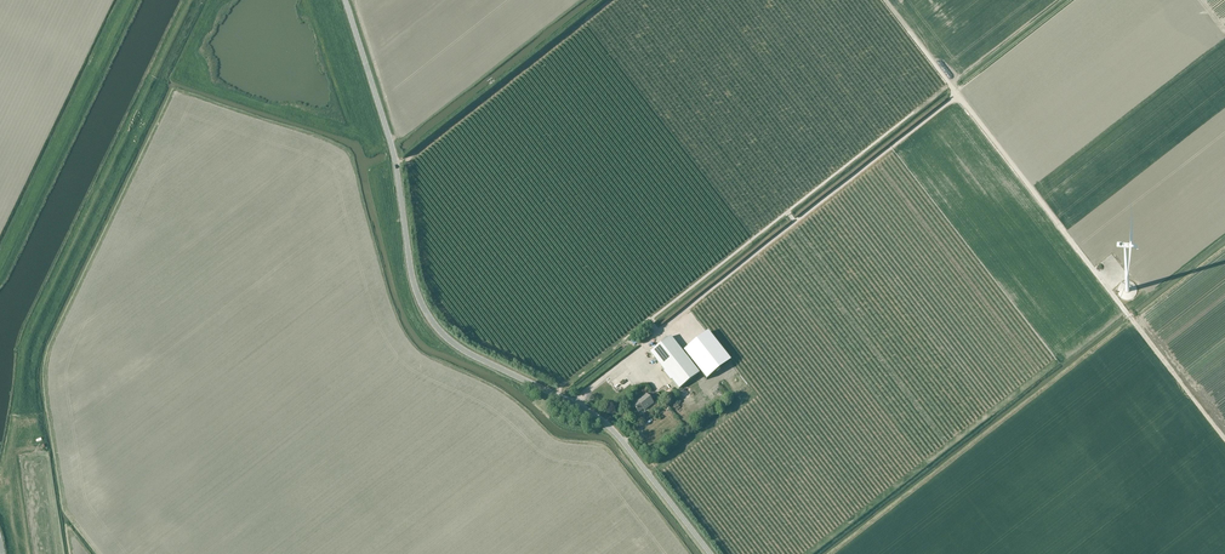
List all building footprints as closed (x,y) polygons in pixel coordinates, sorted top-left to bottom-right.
[(706,330),(682,348),(706,382),(731,363),(706,330)] [(651,352),(679,390),(700,374),(672,337),(651,352)] [(664,399),(674,392),(671,388),(668,390),(666,387),(662,390),(665,393),(661,396),(664,399)] [(633,405),(638,412),(643,409),(644,410),(653,403),(646,395),(633,405)]
